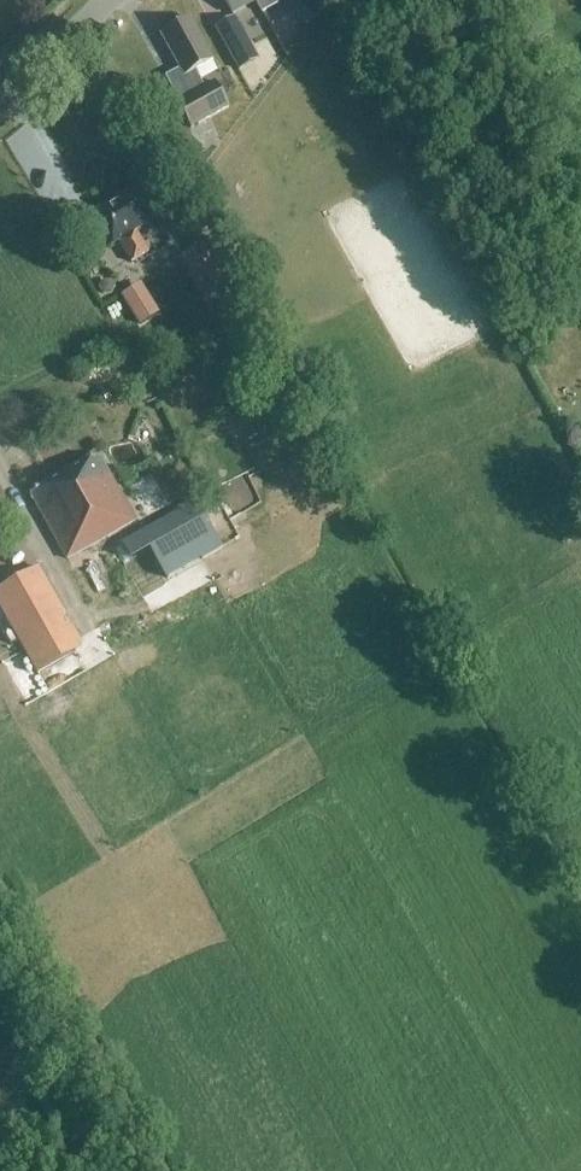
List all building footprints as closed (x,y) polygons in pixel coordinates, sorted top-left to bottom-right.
[(254,0),(223,0),(231,13),(254,0)] [(254,0),(262,14),(287,0),(254,0)] [(318,0),(294,0),(310,18),(323,5),(318,0)] [(323,5),(324,4),(328,8),(337,0),(318,0),(323,5)] [(259,59),(236,17),(215,29),(220,37),(236,66),(238,71),(259,59)] [(190,18),(160,34),(179,69),(165,77),(179,102),(177,103),(191,129),(228,108),(214,82),(204,88),(195,71),(213,61),(190,18)] [(135,231),(150,222),(130,191),(93,214),(113,245),(118,242),(131,263),(148,252),(135,231)] [(230,288),(203,245),(181,258),(208,301),(230,288)] [(142,287),(160,315),(173,307),(155,279),(142,287)] [(136,288),(122,297),(141,325),(155,317),(136,288)] [(67,559),(135,521),(98,455),(29,494),(67,559)] [(148,550),(204,518),(195,501),(139,533),(148,550)] [(0,599),(0,623),(10,641),(26,669),(69,645),(33,581),(0,599)]
